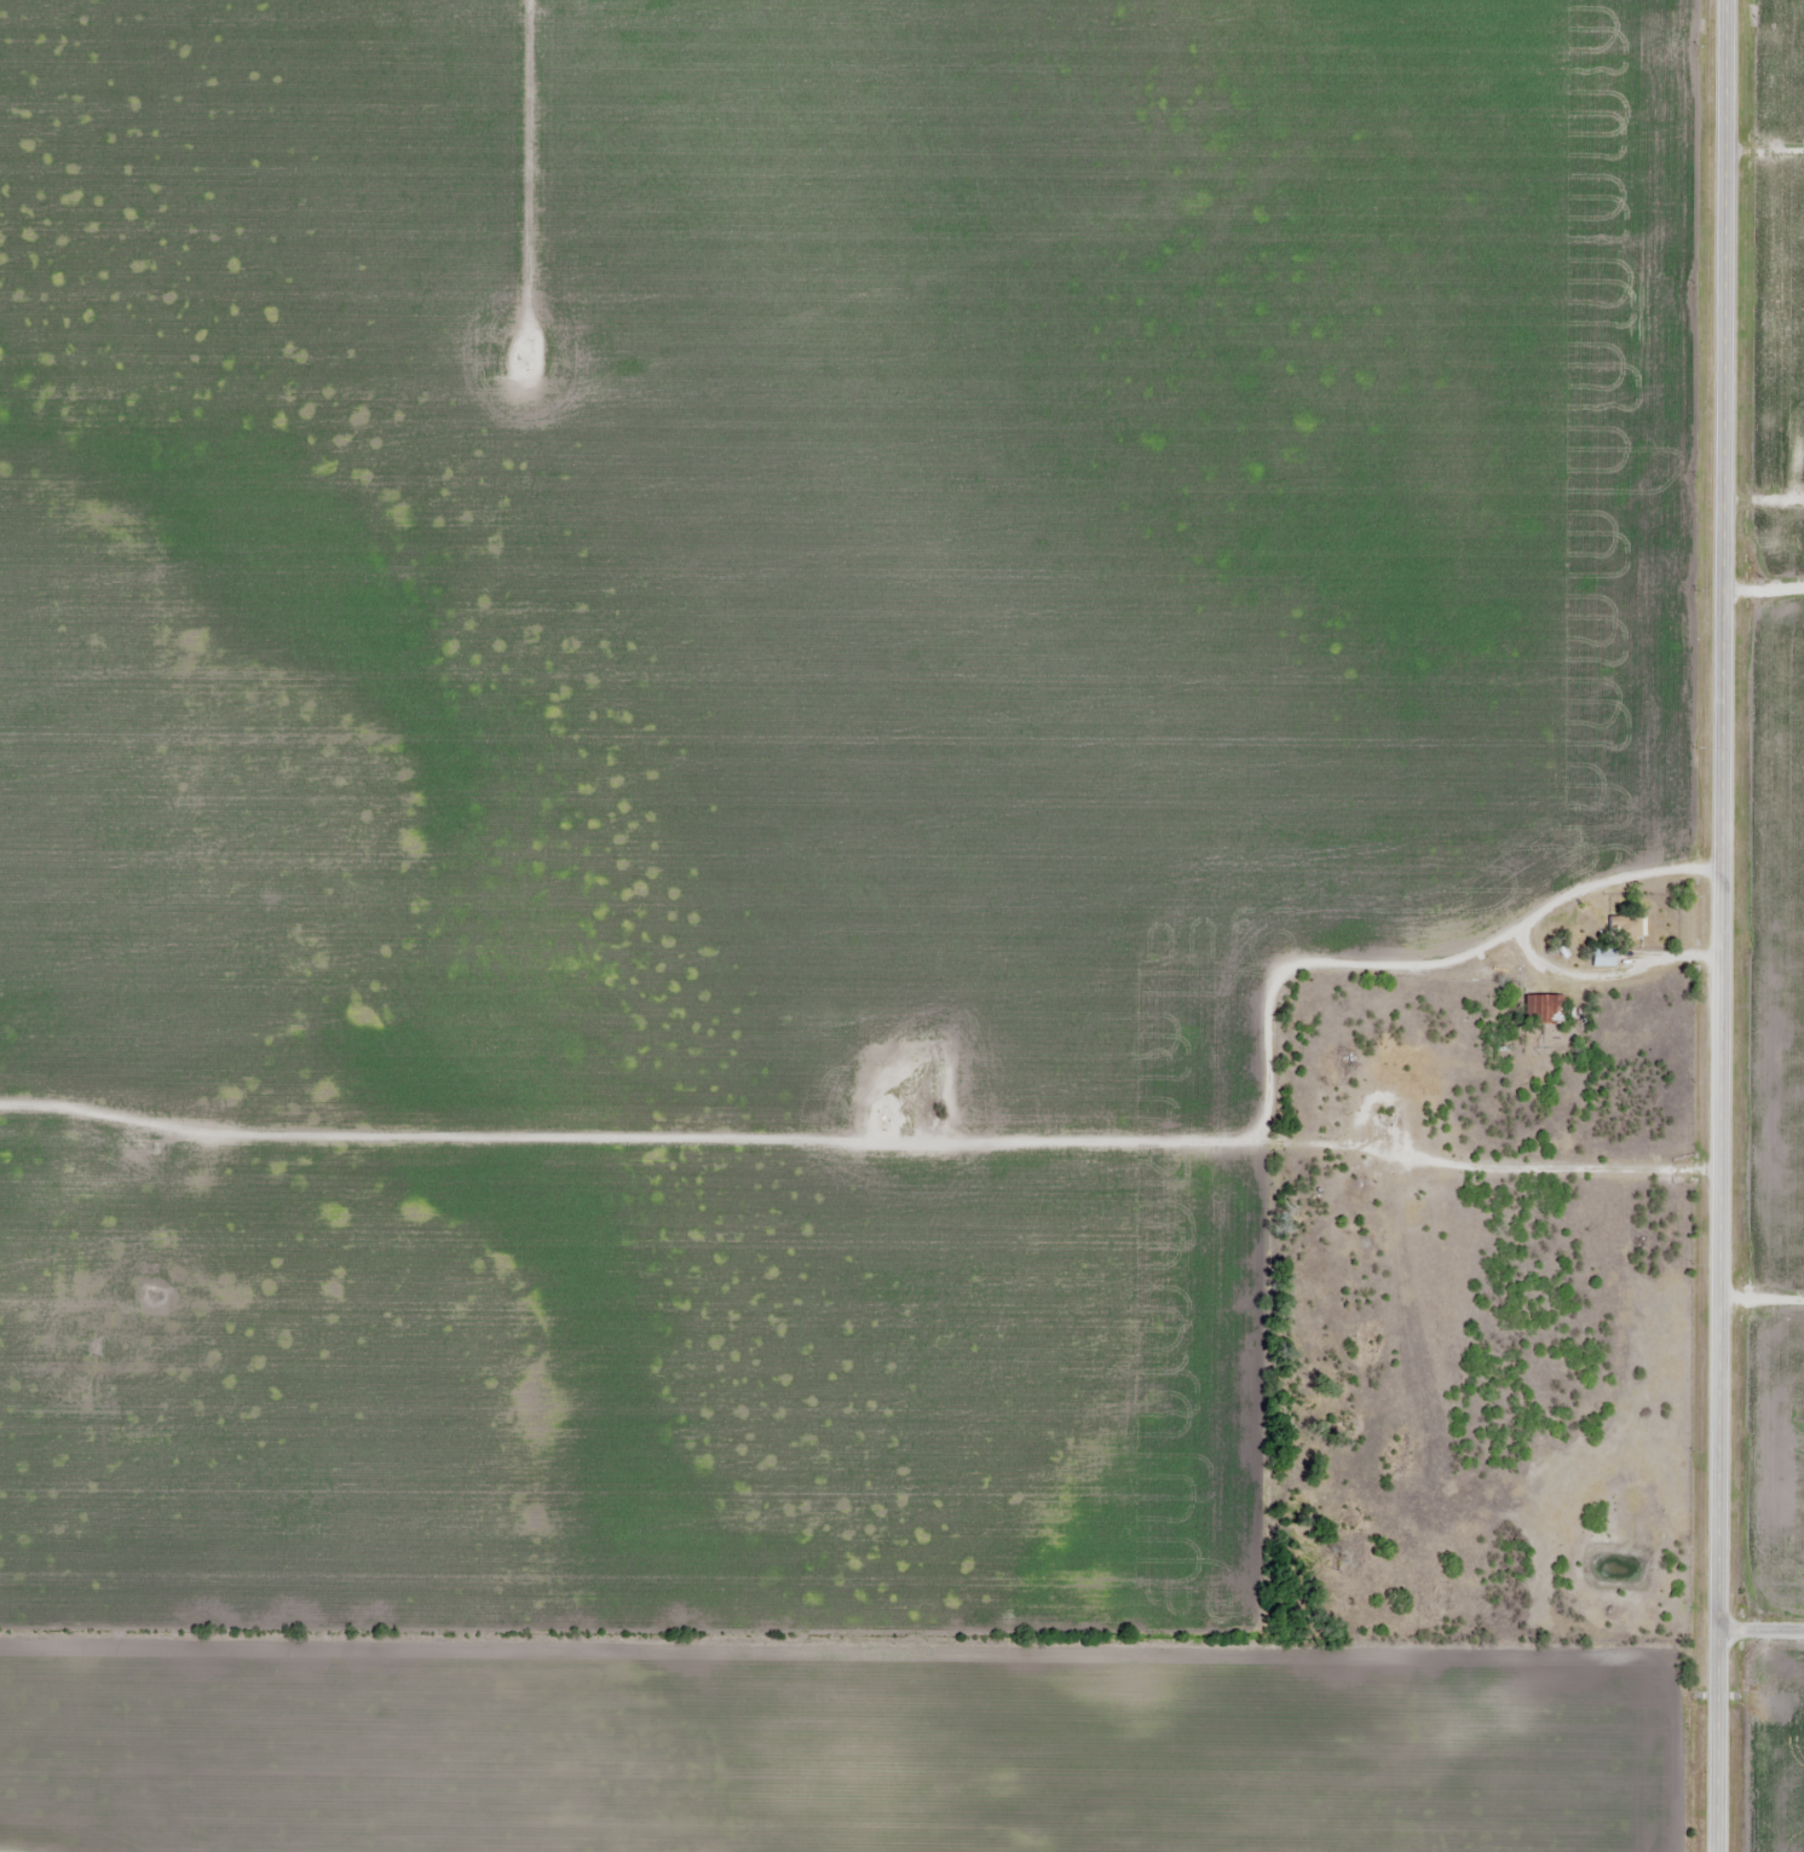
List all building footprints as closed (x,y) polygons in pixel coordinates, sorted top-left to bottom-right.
[(1592,967),(1613,967),(1613,948),(1592,948),(1592,967)]
